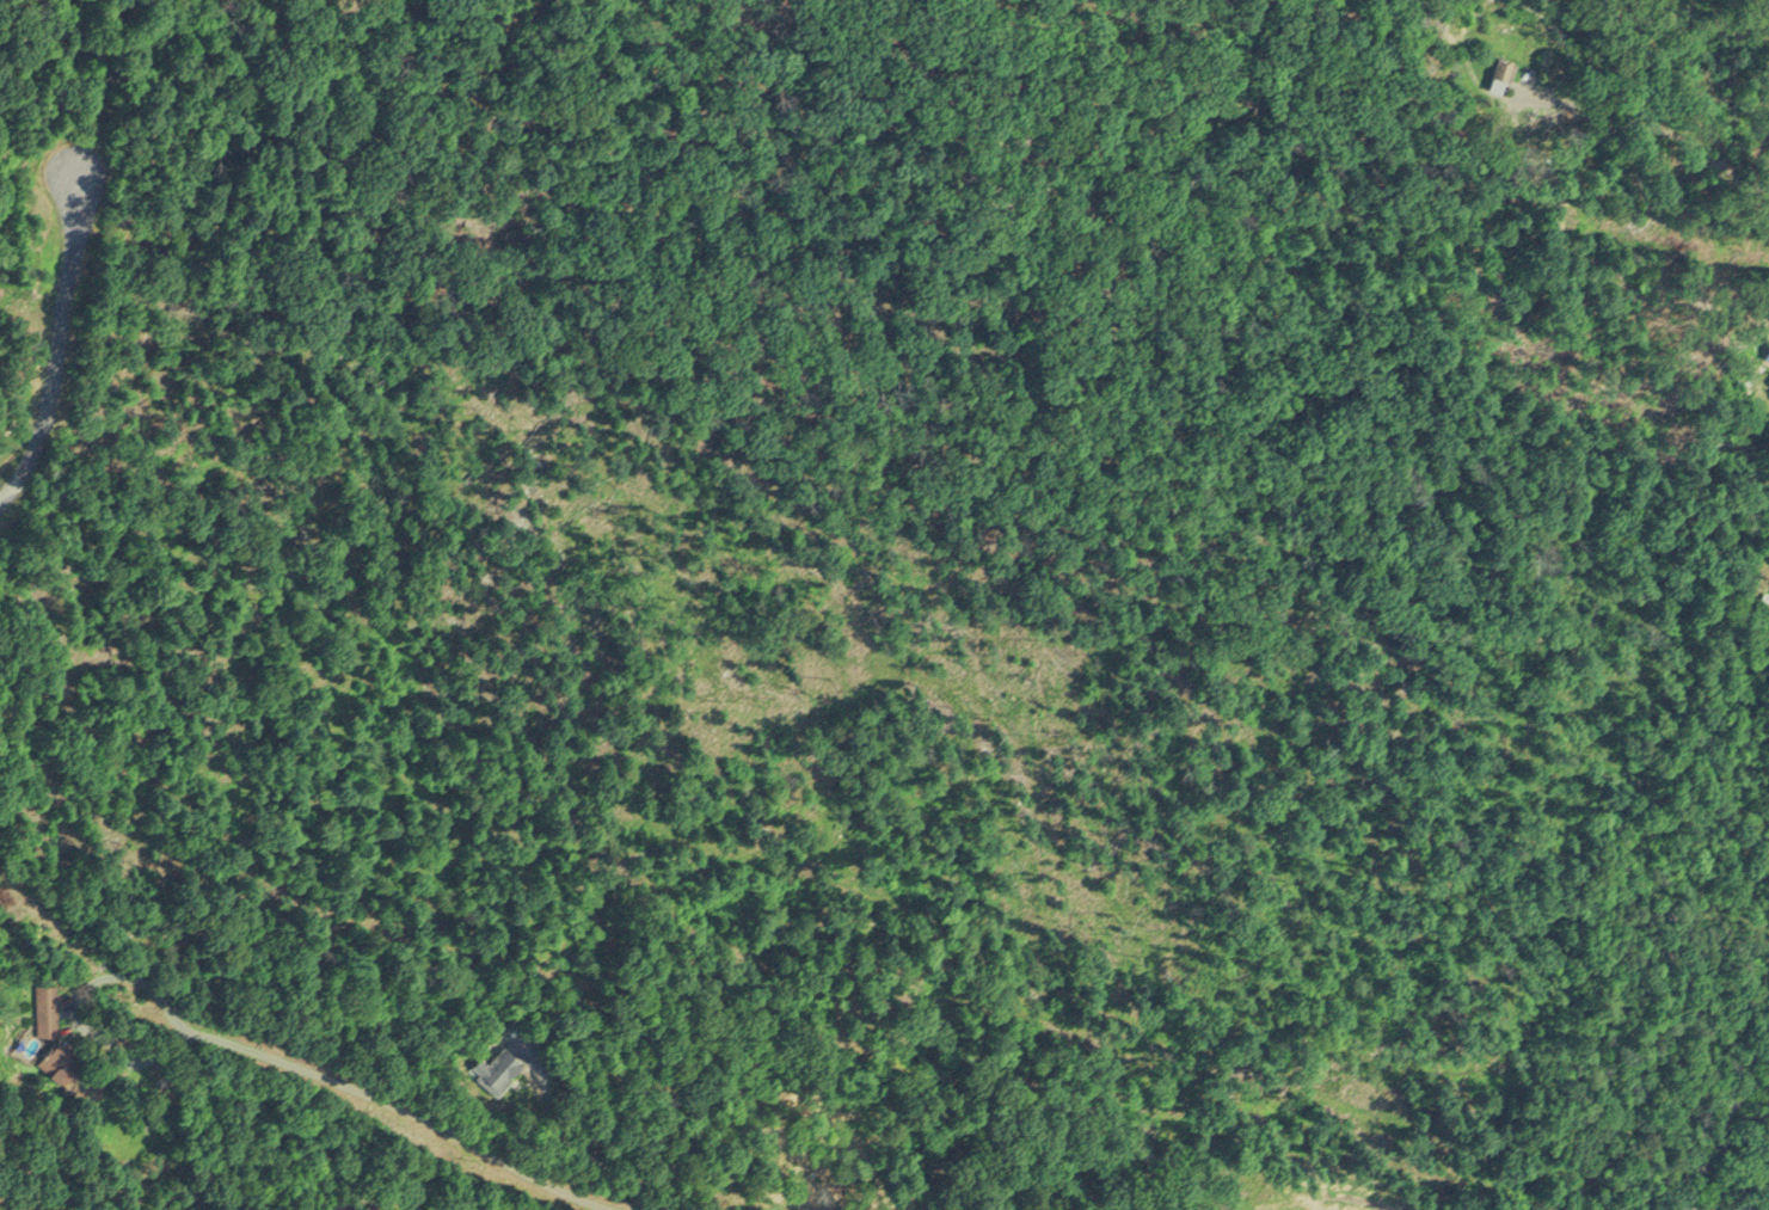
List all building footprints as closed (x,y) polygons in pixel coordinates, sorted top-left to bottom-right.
[(1488,85),(1505,90),(1515,58),(1498,53),(1488,85)] [(56,981),(35,981),(35,1032),(45,1032),(45,1071),(74,1071),(74,1037),(56,1037),(56,981)] [(468,1064),(495,1089),(523,1059),(502,1041),(486,1057),(480,1052),(468,1064)]
